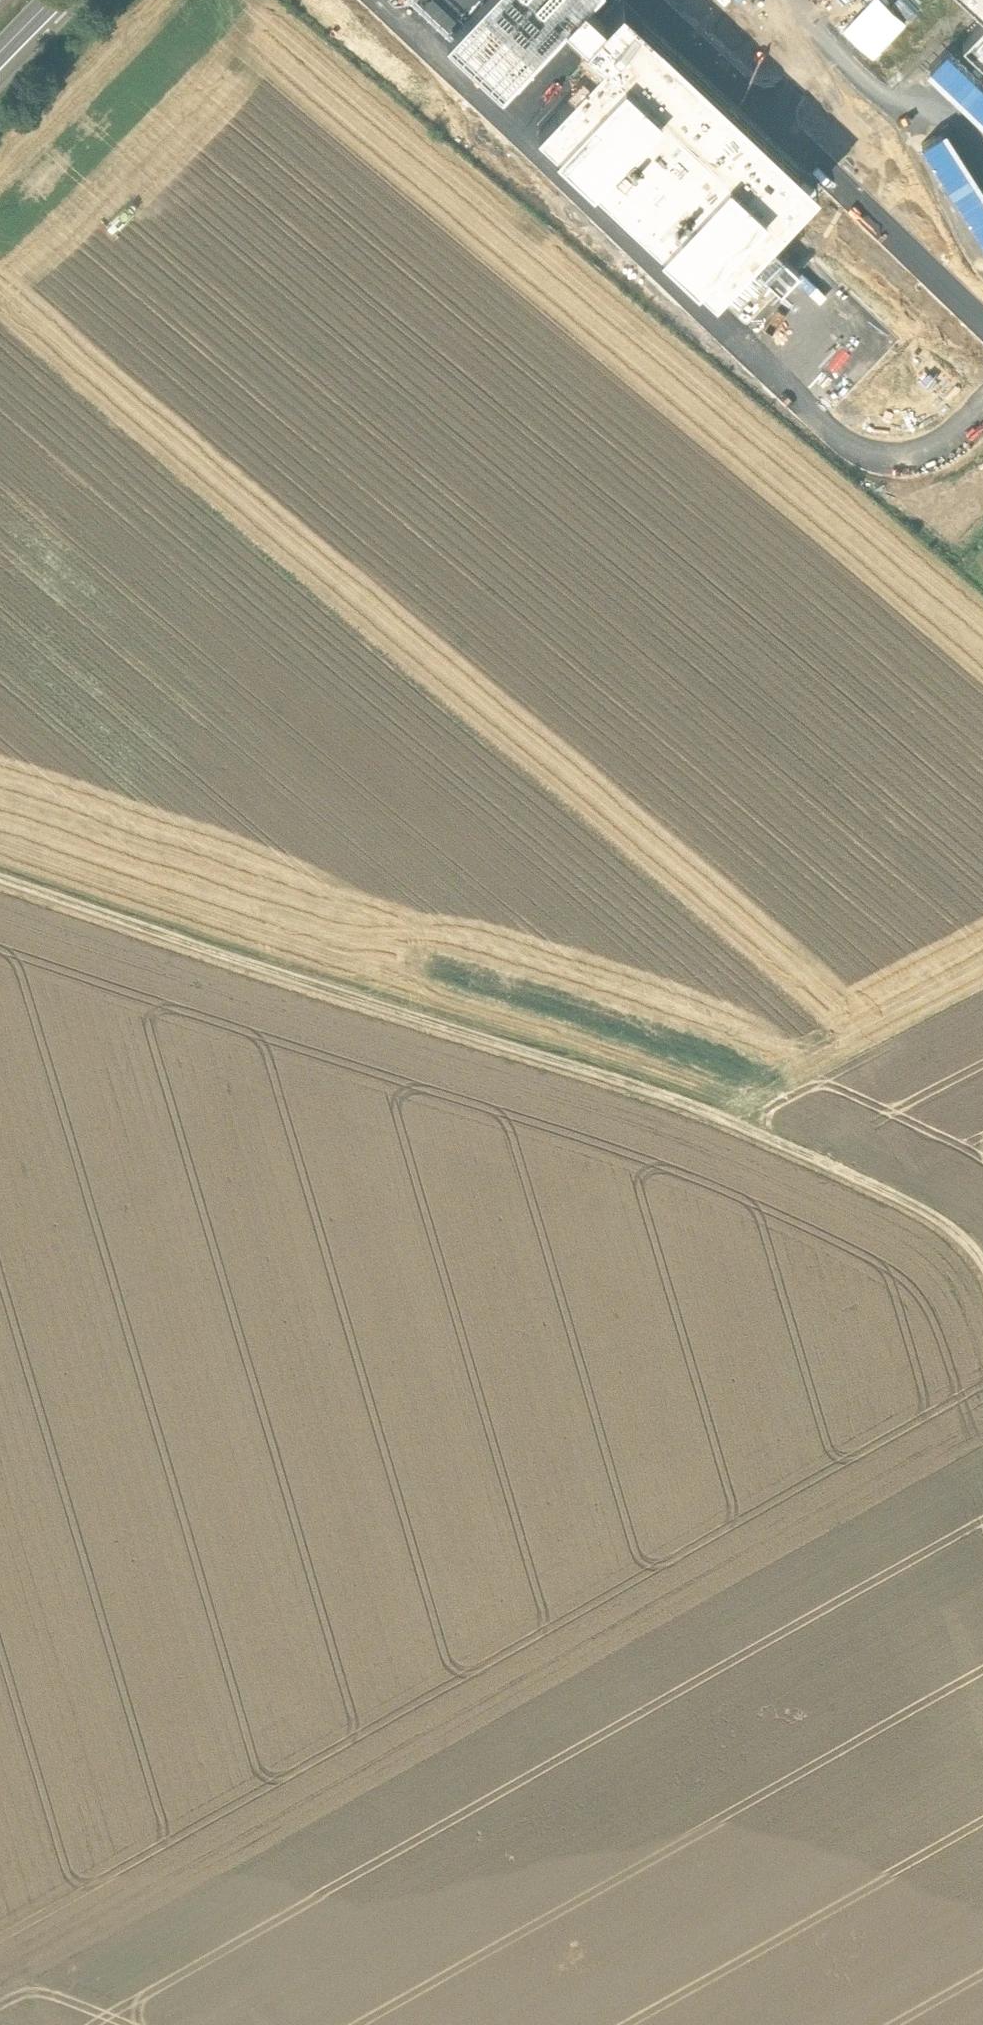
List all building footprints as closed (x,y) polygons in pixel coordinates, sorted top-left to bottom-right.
[(447,43),(502,95),(568,26),(604,60),(538,129),(716,298),(750,263),(781,292),(799,272),(768,243),(819,190),(623,4),(605,23),(587,6),(592,0),(488,0),(447,43)] [(982,17),(982,0),(965,0),(982,17)] [(962,44),(982,64),(982,22),(962,44)]
